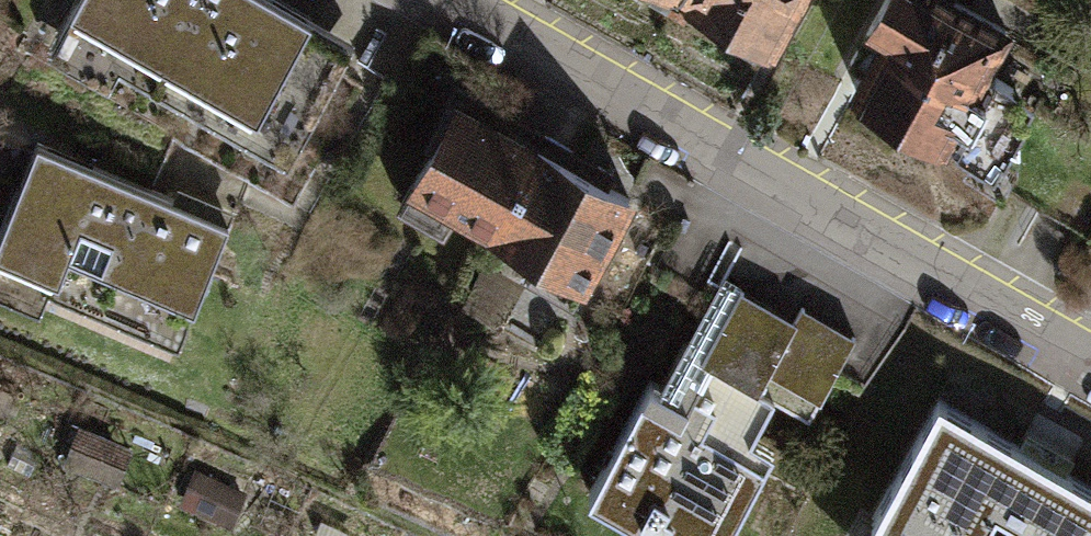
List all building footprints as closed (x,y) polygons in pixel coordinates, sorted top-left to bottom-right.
[(146,78),(191,0),(70,0),(55,27),(146,78)] [(279,0),(191,0),(146,78),(239,130),(252,108),(298,134),(351,41),(279,0)] [(768,43),(793,0),(693,0),(768,43)] [(866,27),(882,36),(852,87),(993,168),(1024,114),(1001,101),(1011,84),(994,74),(991,78),(979,71),(1004,28),(955,0),(882,0),(866,27)] [(456,207),(491,227),(544,134),(455,84),(424,139),(433,144),(403,198),(447,223),(456,207)] [(524,268),(572,295),(627,197),(603,184),(611,171),(597,163),(590,175),(565,160),(571,150),(544,134),(491,227),(534,251),(524,268)] [(31,139),(0,215),(0,265),(177,338),(226,219),(31,139)] [(711,294),(657,387),(682,402),(706,360),(698,356),(734,293),(696,271),(690,282),(711,294)] [(698,356),(706,360),(755,387),(768,366),(817,394),(851,335),(798,305),(791,318),(737,287),(734,293),(698,356)] [(755,387),(706,360),(682,402),(657,387),(649,382),(586,493),(662,535),(720,535),(761,464),(739,451),(770,396),(755,387)] [(957,395),(927,447),(975,474),(1005,422),(957,395)] [(975,474),(927,447),(877,535),(1086,535),(975,474)]
